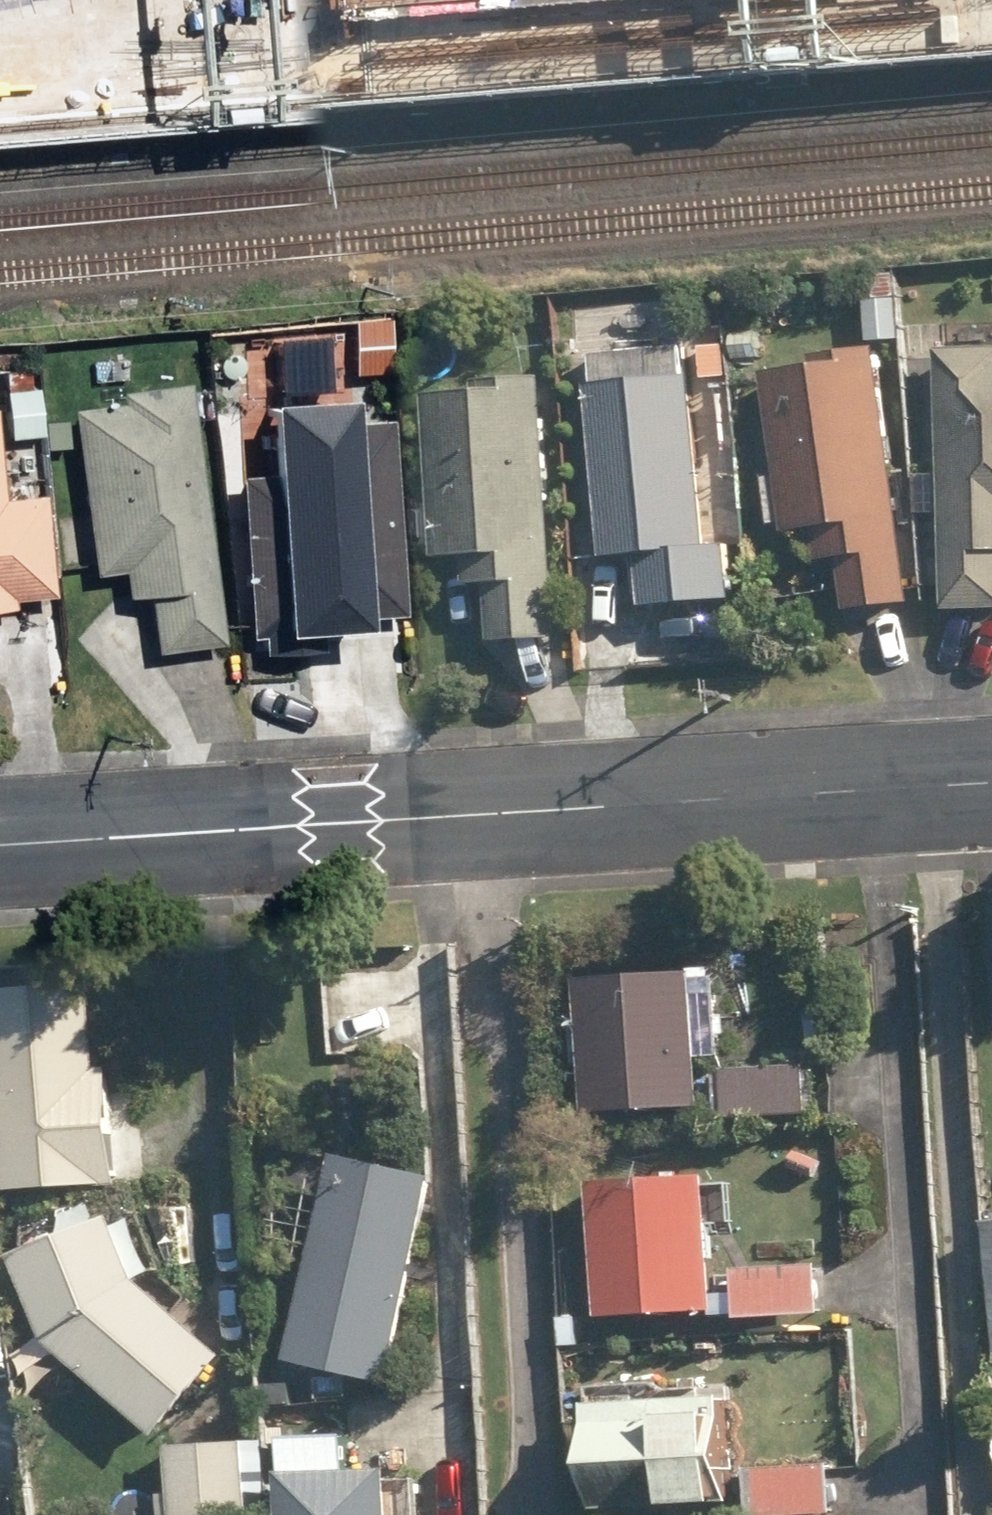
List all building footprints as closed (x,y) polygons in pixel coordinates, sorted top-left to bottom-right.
[(890,305),(875,305),(876,343),(909,342),(907,277),(889,278),(890,305)] [(356,322),(356,353),(387,352),(387,321),(356,322)] [(737,334),(739,360),(774,357),(772,331),(737,334)] [(649,558),(654,613),(746,604),(741,549),(722,552),(705,380),(696,381),(693,347),(601,356),(604,390),(598,391),(614,562),(649,558)] [(958,613),(991,612),(991,350),(952,351),(958,613)] [(853,564),(860,615),(920,607),(888,353),(827,361),(829,371),(778,378),(799,537),(827,534),(831,567),(853,564)] [(499,587),(503,648),(574,644),(556,380),(486,384),(486,394),(438,397),(448,563),(478,561),(480,588),(499,587)] [(154,601),(161,658),(229,648),(194,389),(125,398),(126,406),(76,412),(91,522),(54,527),(60,572),(97,566),(98,578),(127,574),(131,605),(154,601)] [(7,393),(9,413),(37,410),(35,391),(7,393)] [(716,398),(717,420),(740,419),(739,395),(716,398)] [(20,612),(19,604),(59,600),(50,499),(8,503),(0,413),(0,614),(20,612)] [(245,480),(255,636),(368,627),(367,621),(411,619),(404,514),(361,518),(354,424),(266,432),(270,479),(245,480)] [(594,984),(603,1118),(719,1111),(714,1025),(728,1024),(726,997),(712,998),(711,977),(594,984)] [(102,985),(3,990),(13,1180),(123,1174),(117,1058),(106,1058),(102,985)] [(733,1074),(736,1125),(823,1120),(820,1070),(733,1074)] [(293,1351),(395,1375),(444,1168),(341,1144),(293,1351)] [(606,1190),(614,1322),(731,1315),(724,1183),(606,1190)] [(47,1327),(159,1424),(229,1342),(140,1267),(115,1202),(14,1242),(47,1327)] [(746,1276),(750,1325),(834,1318),(830,1270),(746,1276)] [(567,1323),(568,1348),(589,1347),(588,1322),(567,1323)] [(597,1384),(603,1493),(736,1486),(730,1377),(597,1384)] [(250,1507),(246,1433),(177,1437),(181,1510),(250,1507)] [(293,1462),(294,1514),(399,1514),(397,1459),(293,1462)] [(762,1514),(847,1514),(844,1470),(760,1474),(762,1514)]
